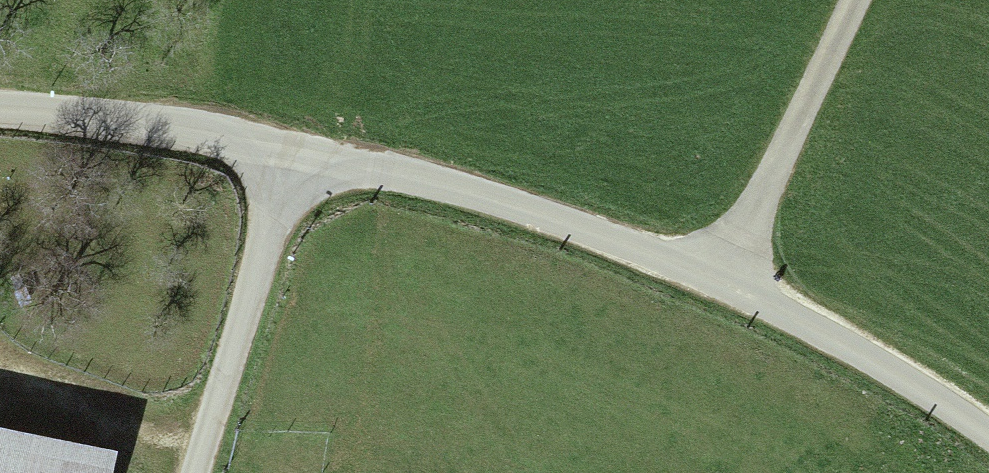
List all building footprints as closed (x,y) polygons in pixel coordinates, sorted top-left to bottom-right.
[(0,434),(0,472),(103,472),(106,458),(0,434)]
